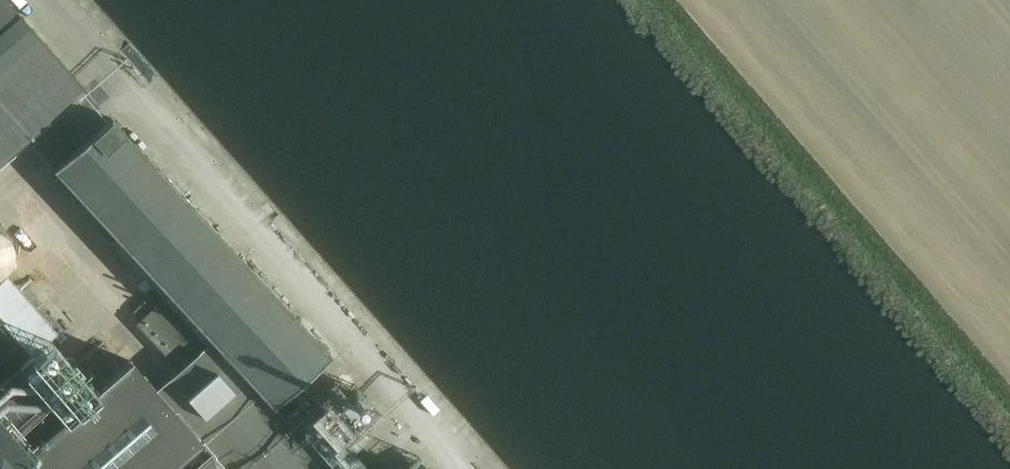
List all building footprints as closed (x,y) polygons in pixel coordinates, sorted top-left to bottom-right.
[(71,103),(86,89),(7,0),(0,0),(0,165),(71,103)] [(97,131),(55,170),(169,293),(136,323),(178,369),(158,387),(135,360),(82,406),(0,311),(0,468),(424,468),(341,373),(287,420),(275,407),(331,355),(111,118),(97,131)] [(27,269),(26,225),(0,226),(0,269),(27,269)]
